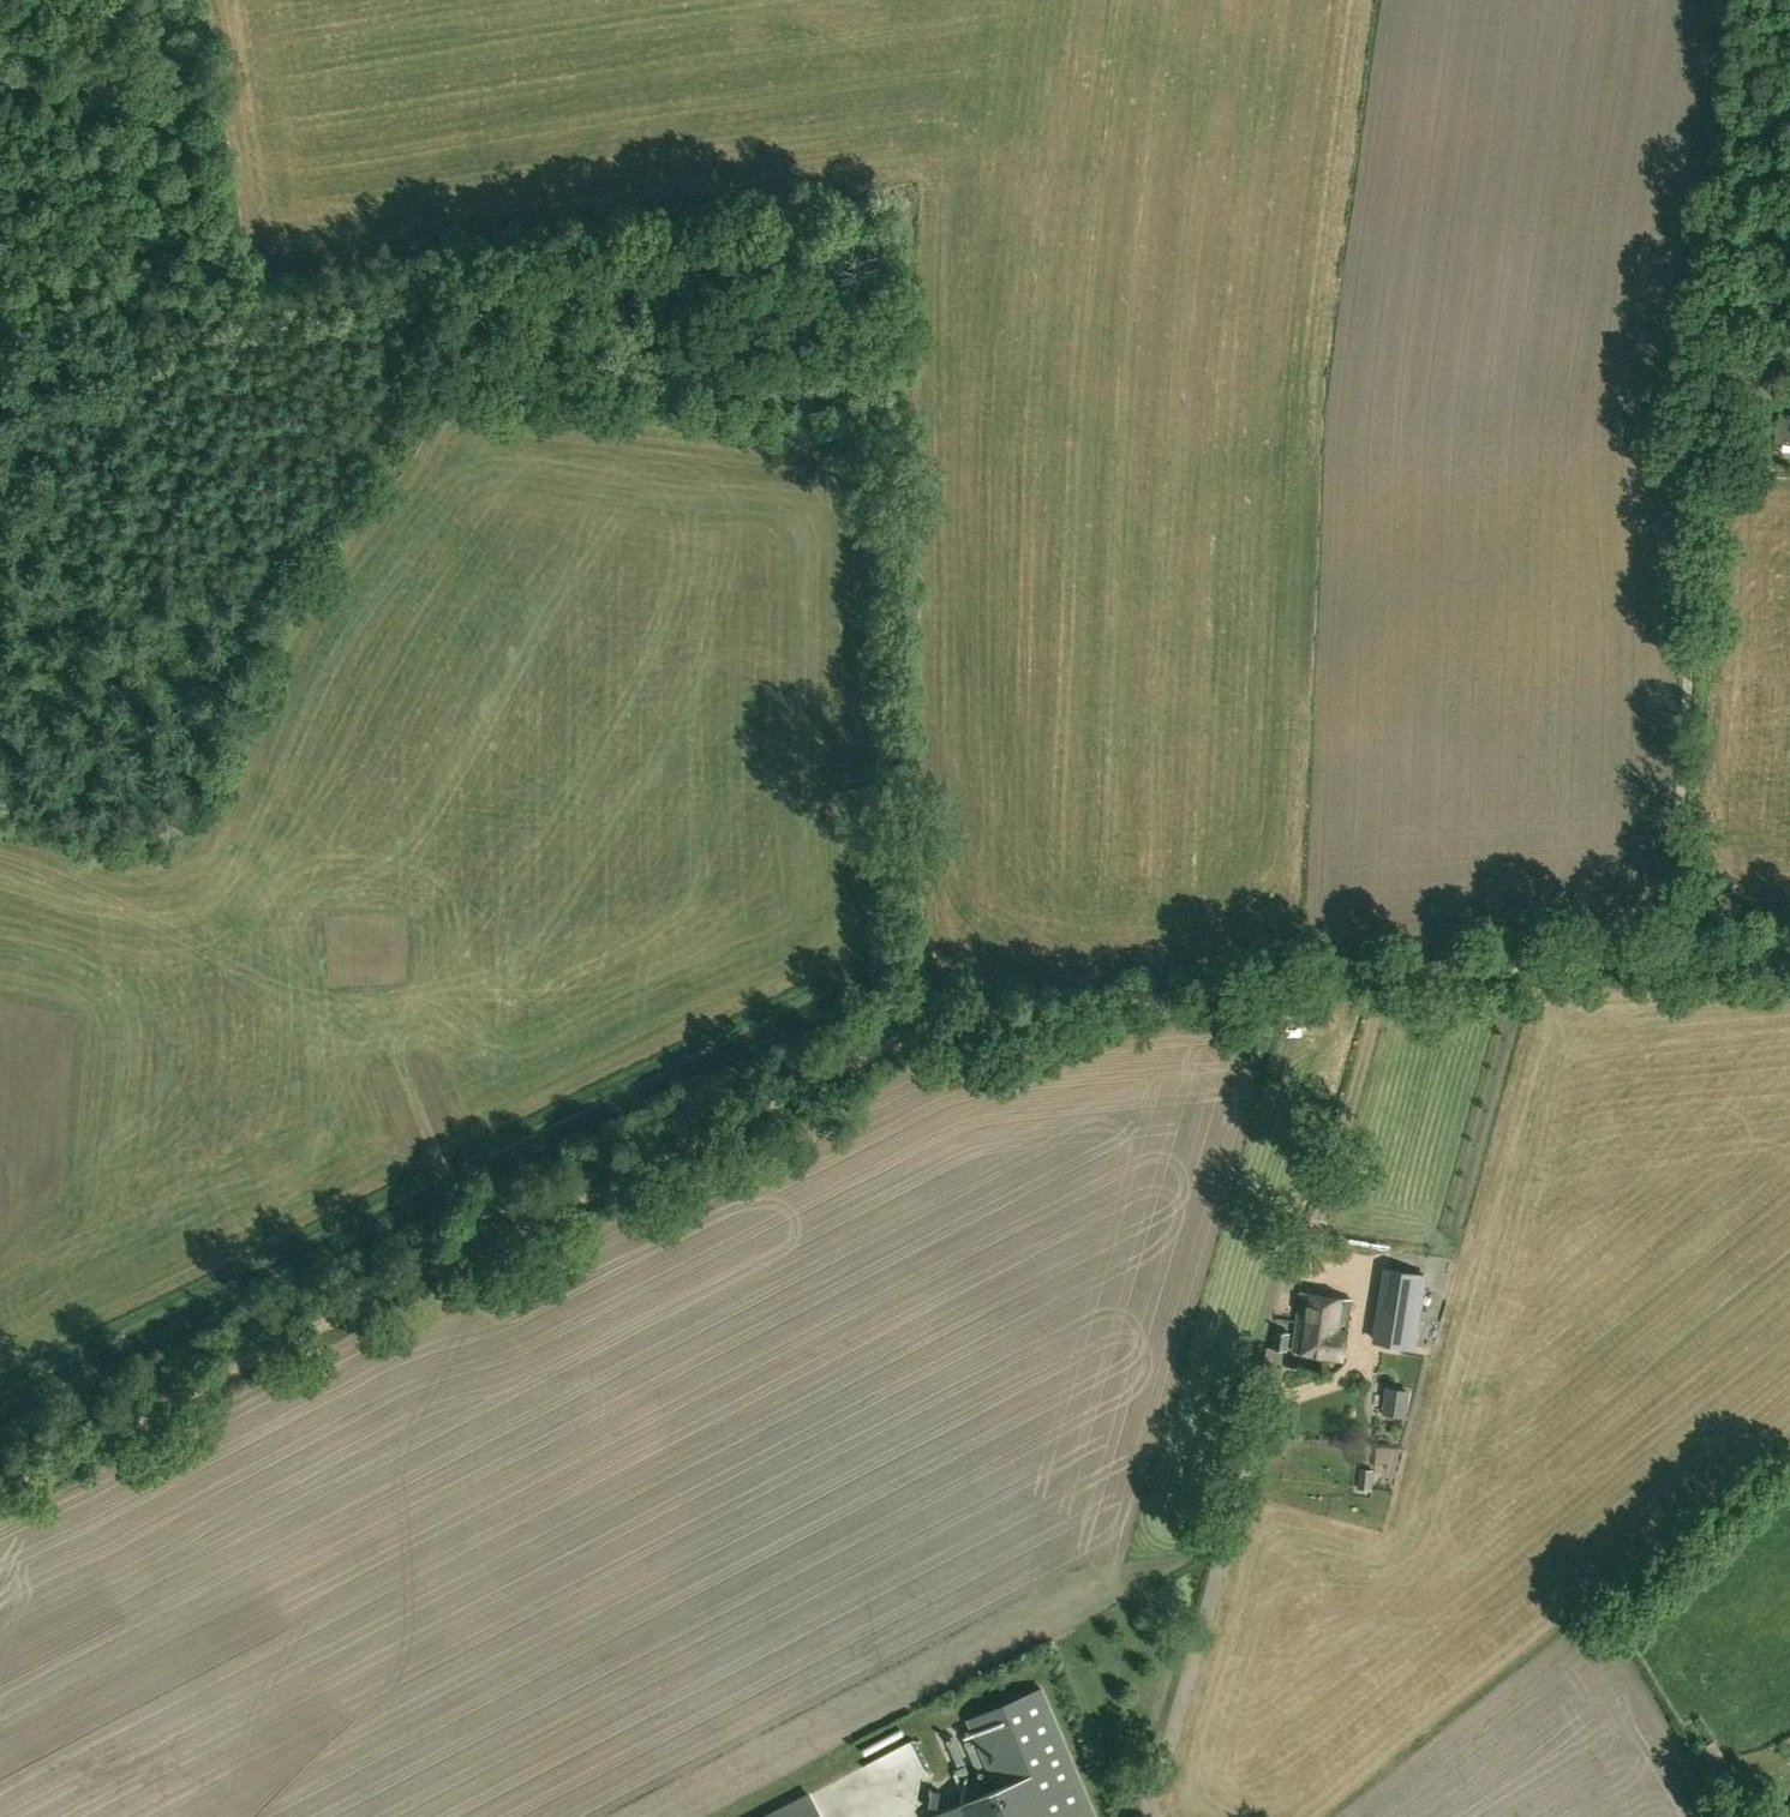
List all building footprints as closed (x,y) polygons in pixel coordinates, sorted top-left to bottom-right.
[(1778,435),(1786,436),(1785,443),(1789,444),(1789,408),(1782,407),(1778,435)] [(1391,1287),(1383,1335),(1418,1342),(1430,1276),(1418,1274),(1415,1292),(1391,1287)] [(1347,1357),(1350,1328),(1353,1296),(1300,1291),(1296,1352),(1347,1357)] [(1293,1332),(1276,1329),(1273,1348),(1290,1351),(1293,1332)] [(928,1816),(1098,1816),(1043,1686),(968,1718),(997,1788),(928,1816)] [(924,1789),(939,1781),(916,1738),(890,1753),(897,1767),(908,1761),(924,1789)] [(846,1779),(865,1771),(855,1751),(837,1759),(846,1779)] [(808,1797),(767,1816),(818,1816),(808,1797)]
